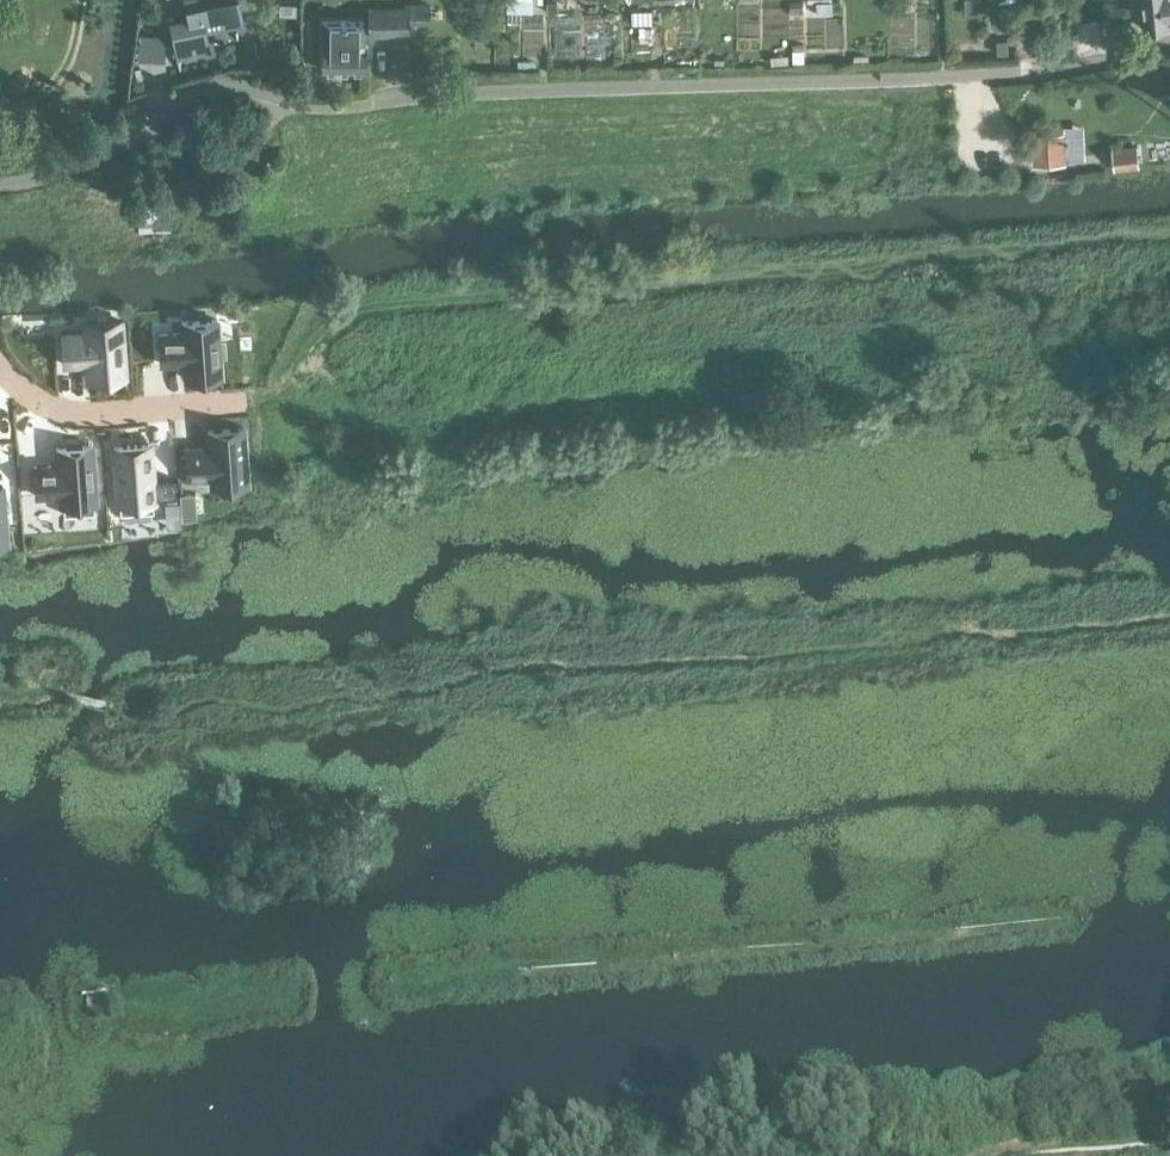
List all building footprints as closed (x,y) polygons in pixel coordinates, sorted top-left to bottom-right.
[(169,17),(177,56),(210,48),(205,27),(242,18),(238,0),(183,0),(186,13),(169,17)] [(508,7),(531,9),(532,0),(508,0),(508,7)] [(1146,28),(1169,26),(1169,0),(1143,0),(1146,28)] [(369,33),(407,33),(407,21),(428,21),(428,1),(405,2),(405,6),(369,6),(369,33)] [(817,14),(833,13),(833,1),(817,2),(817,14)] [(322,68),(364,68),(363,20),(322,20),(323,44),(322,44),(322,68)] [(141,30),(140,56),(166,57),(167,31),(141,30)] [(794,63),(804,62),(804,43),(793,44),(794,63)] [(968,61),(970,61),(970,50),(959,50),(959,62),(966,61),(968,61)] [(1039,168),(1070,166),(1068,135),(1037,137),(1039,168)] [(227,172),(230,146),(197,143),(194,169),(227,172)] [(1118,167),(1142,164),(1139,145),(1116,148),(1118,167)] [(138,228),(170,227),(169,193),(136,194),(138,228)] [(85,332),(62,334),(64,363),(81,362),(88,362),(89,379),(104,377),(125,376),(121,319),(100,321),(85,322),(85,332)] [(182,332),(158,334),(160,363),(177,362),(184,362),(185,378),(209,377),(221,376),(220,355),(225,354),(224,340),(219,341),(217,319),(203,320),(182,322),(182,332)] [(202,446),(185,447),(188,477),(211,475),(212,485),(248,483),(244,426),(208,428),(209,445),(202,446)] [(151,443),(114,445),(114,455),(117,501),(119,501),(120,511),(153,509),(152,500),(154,499),(154,497),(176,496),(175,481),(175,477),(153,479),(151,443)] [(288,453),(286,443),(280,445),(269,447),(271,457),(288,453)] [(51,465),(34,466),(36,495),(60,494),(61,504),(64,504),(64,514),(95,511),(94,502),(97,502),(92,444),(57,447),(58,464),(51,465)] [(88,1014),(112,1010),(109,989),(85,992),(88,1014)]
